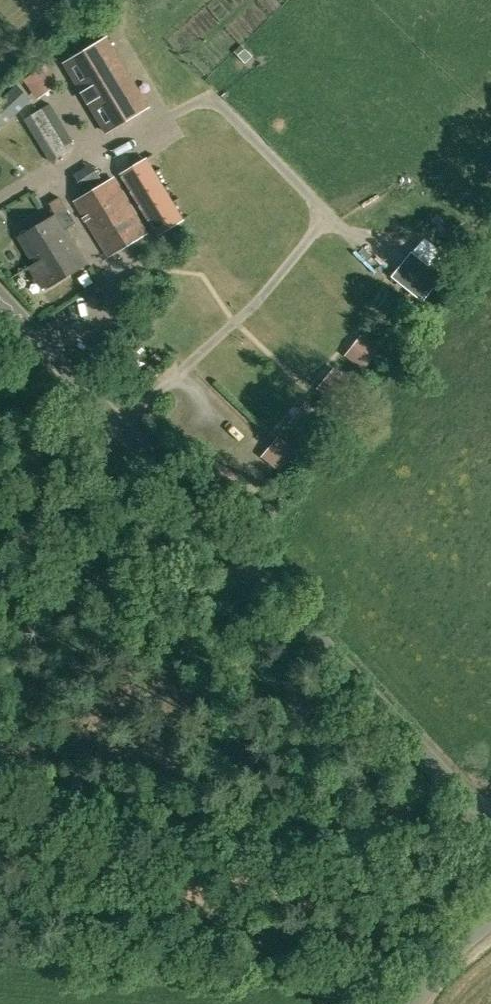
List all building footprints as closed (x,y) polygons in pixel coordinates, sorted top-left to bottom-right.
[(107,37),(65,62),(107,132),(149,106),(107,37)] [(36,96),(57,81),(45,64),(24,79),(36,96)] [(17,80),(0,95),(0,127),(33,97),(17,80)] [(68,151),(44,107),(24,118),(41,146),(34,151),(43,165),(68,151)] [(181,221),(176,213),(149,159),(122,173),(159,235),(181,221)] [(114,178),(76,201),(108,255),(146,232),(114,178)] [(68,226),(76,221),(67,206),(19,235),(35,262),(30,265),(43,287),(47,284),(49,286),(89,262),(68,226)] [(393,275),(424,300),(444,275),(413,250),(393,275)] [(87,272),(77,278),(84,288),(94,282),(87,272)] [(362,336),(345,357),(364,373),(381,351),(362,336)] [(334,370),(317,391),(337,407),(354,385),(334,370)] [(307,403),(290,425),(309,440),(326,419),(307,403)] [(279,437),(262,459),(281,474),(299,453),(279,437)]
